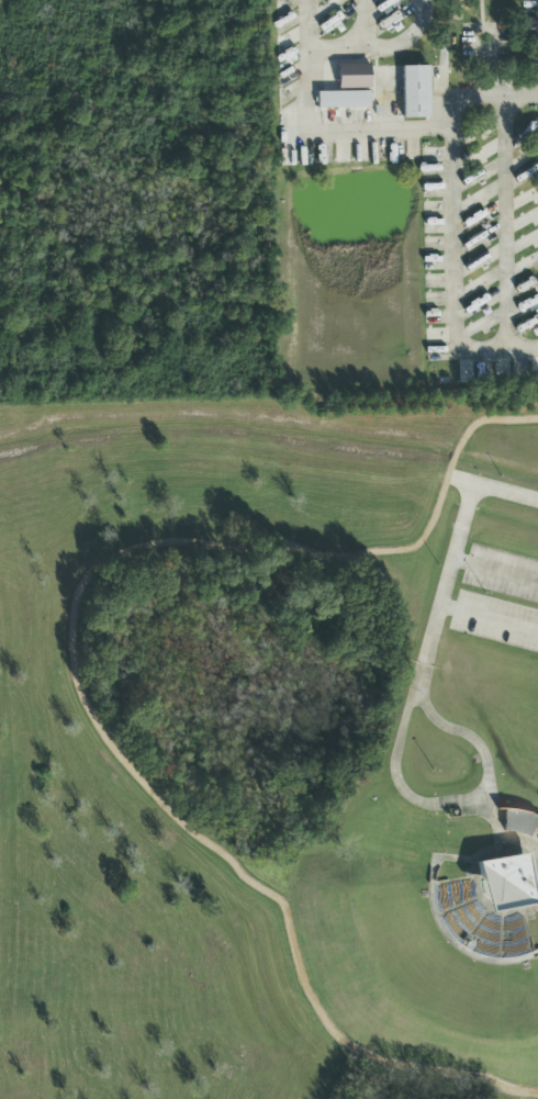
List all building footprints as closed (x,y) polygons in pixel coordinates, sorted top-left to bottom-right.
[(370,64),(338,65),(339,90),(371,89),(370,64)] [(402,119),(429,119),(429,67),(402,67),(402,119)] [(370,109),(369,92),(317,93),(317,109),(370,109)] [(533,837),(536,815),(507,810),(503,832),(533,837)] [(480,864),(484,923),(537,902),(531,857),(480,864)]
